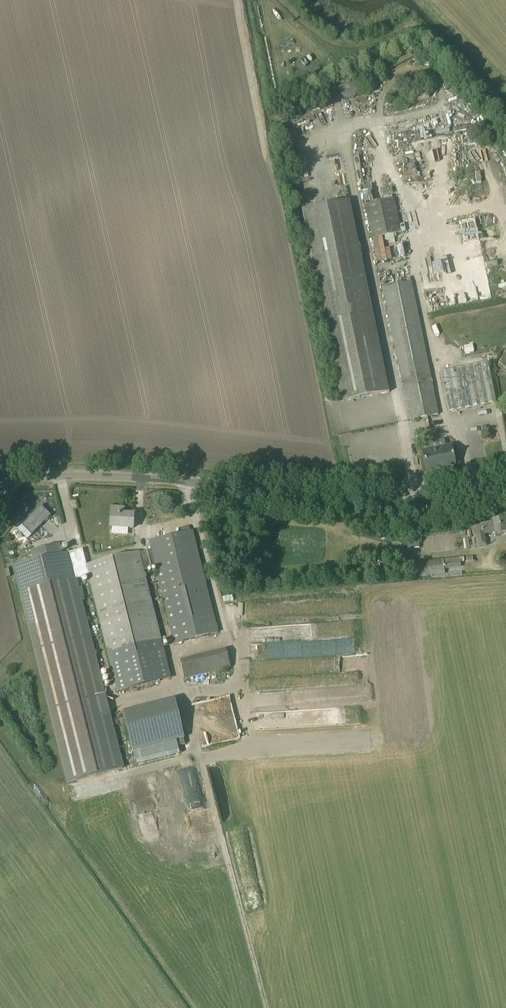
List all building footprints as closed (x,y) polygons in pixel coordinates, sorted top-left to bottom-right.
[(371,58),(377,68),(381,66),(376,55),(371,58)] [(359,88),(359,87),(359,86),(358,85),(358,84),(358,83),(357,83),(357,82),(356,82),(356,81),(355,81),(355,80),(354,80),(354,79),(353,79),(352,79),(352,78),(351,78),(350,78),(349,78),(348,78),(347,78),(346,78),(345,78),(345,79),(344,79),(343,79),(343,80),(342,80),(341,81),(340,82),(340,83),(339,83),(339,84),(339,85),(338,85),(338,86),(338,87),(338,88),(338,89),(338,90),(338,91),(338,92),(339,92),(339,93),(339,94),(340,94),(340,95),(341,95),(341,96),(342,96),(342,97),(343,97),(343,98),(344,98),(345,98),(346,99),(347,99),(348,99),(349,99),(350,99),(351,99),(351,98),(352,98),(353,98),(354,98),(354,97),(355,97),(355,96),(356,96),(356,95),(357,95),(357,94),(358,94),(358,93),(358,92),(358,91),(359,91),(359,90),(359,89),(359,88)] [(404,164),(404,174),(416,173),(415,164),(404,164)] [(391,191),(384,192),(385,199),(392,198),(391,191)] [(365,204),(372,238),(401,232),(394,199),(365,204)] [(302,210),(317,283),(341,402),(389,392),(350,200),(302,210)] [(456,223),(462,245),(481,240),(475,218),(456,223)] [(433,262),(434,273),(444,272),(443,261),(433,262)] [(438,414),(411,281),(382,287),(410,420),(438,414)] [(449,412),(496,403),(488,363),(441,372),(449,412)] [(440,465),(440,468),(455,465),(451,445),(445,447),(443,440),(421,445),(427,471),(428,471),(427,468),(440,465)] [(41,506),(24,523),(25,523),(34,532),(51,515),(41,506)] [(133,528),(134,514),(123,514),(124,508),(111,507),(110,526),(133,528)] [(505,518),(493,520),(493,522),(471,526),(473,536),(476,535),(478,547),(486,546),(484,534),(495,532),(495,535),(505,533),(505,525),(505,518)] [(74,578),(88,575),(111,668),(165,654),(144,570),(156,567),(175,643),(218,632),(192,531),(190,531),(189,526),(180,528),(181,534),(149,542),(151,549),(140,552),(139,551),(85,565),(81,549),(61,554),(58,544),(29,551),(32,561),(12,566),(66,781),(121,768),(79,597),(83,596),(81,587),(76,588),(74,578)] [(420,547),(420,538),(408,538),(408,548),(420,547)] [(461,567),(460,557),(417,562),(418,576),(431,575),(432,578),(462,575),(462,572),(445,574),(445,569),(461,567)] [(366,565),(352,566),(353,574),(367,573),(366,565)] [(190,681),(189,678),(231,668),(227,649),(180,660),(185,682),(190,681)] [(177,699),(124,710),(132,749),(185,738),(177,699)]
